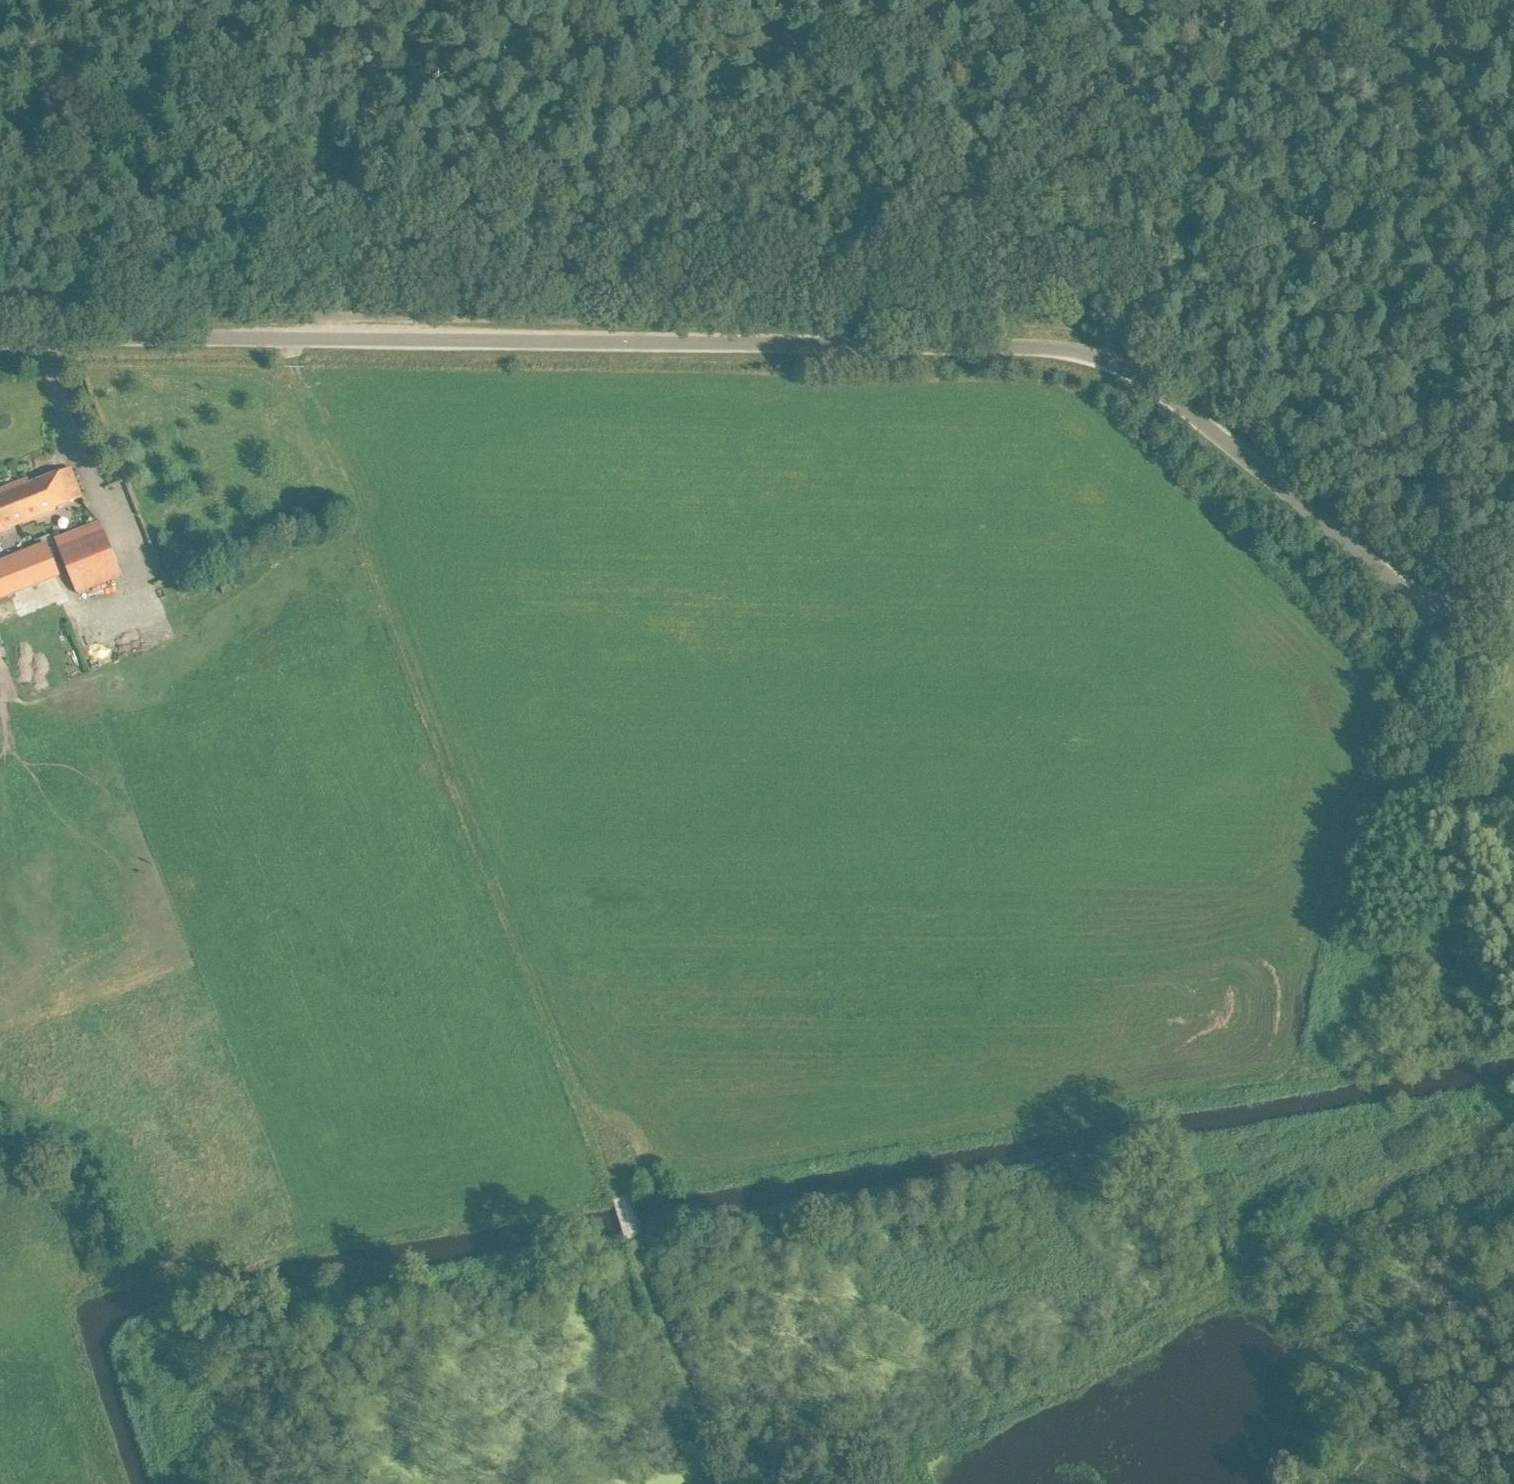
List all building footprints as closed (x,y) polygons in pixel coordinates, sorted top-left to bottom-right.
[(70,468),(29,484),(27,479),(0,490),(0,498),(3,507),(12,503),(19,523),(55,509),(54,508),(81,497),(70,468)] [(0,498),(0,531),(19,523),(12,503),(3,507),(0,498)] [(101,521),(56,539),(78,593),(122,575),(101,521)] [(0,562),(0,599),(59,575),(47,543),(0,562)]
